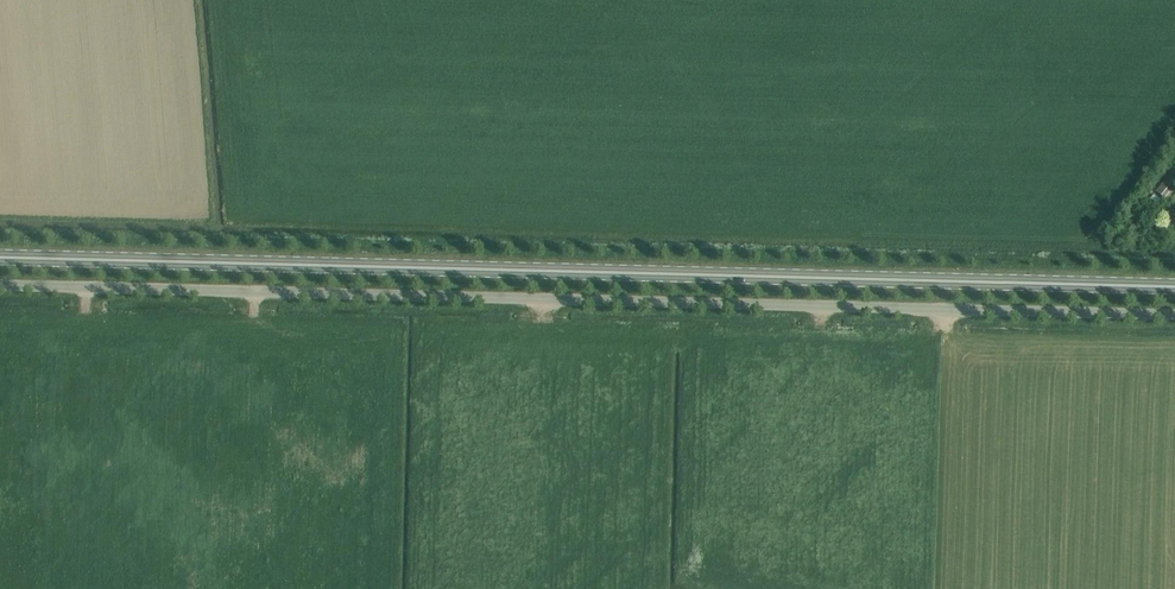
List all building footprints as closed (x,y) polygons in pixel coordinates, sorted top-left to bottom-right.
[(1174,187),(1174,179),(1169,175),(1157,191),(1167,198),(1174,187)]
